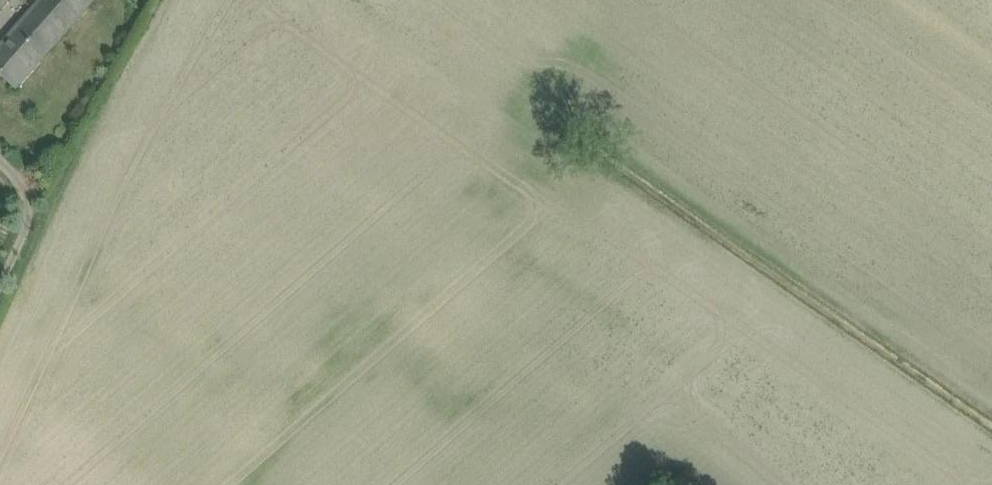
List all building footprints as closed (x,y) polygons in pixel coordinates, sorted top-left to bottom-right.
[(0,47),(0,75),(15,89),(93,0),(42,0),(0,47)] [(0,10),(9,0),(0,0),(0,10)]
